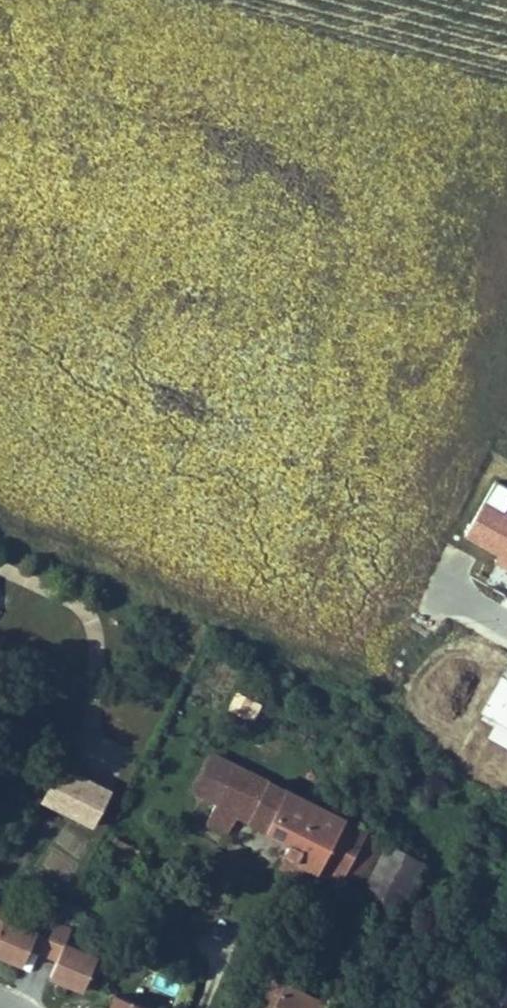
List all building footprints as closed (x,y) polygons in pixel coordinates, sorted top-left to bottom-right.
[(285,860),(304,869),(310,857),(330,867),(357,814),(291,782),(289,784),(272,776),(271,778),(215,751),(195,789),(219,801),(209,821),(229,831),(239,811),(296,839),(285,860)] [(112,787),(63,763),(45,798),(95,823),(112,787)] [(357,814),(330,867),(405,904),(427,861),(374,835),(383,817),(361,806),(357,814)] [(131,859),(137,846),(116,835),(109,848),(131,859)] [(0,899),(0,948),(27,958),(33,942),(61,953),(54,970),(87,983),(101,950),(68,937),(74,922),(45,910),(39,924),(12,913),(16,905),(0,899)] [(327,995),(273,969),(254,1007),(320,1007),(327,995)] [(151,1003),(118,990),(111,1007),(150,1007),(151,1003)]
